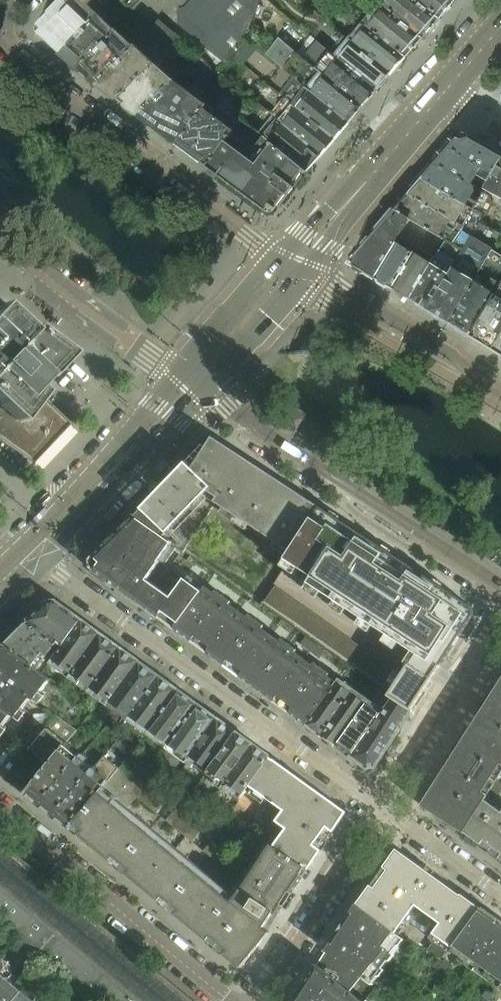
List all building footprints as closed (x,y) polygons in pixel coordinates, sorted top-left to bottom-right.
[(66,0),(60,0),(36,25),(36,30),(38,31),(60,52),(88,22),(66,0)] [(88,22),(98,12),(89,4),(93,0),(66,0),(88,22)] [(136,0),(111,0),(108,3),(121,16),(130,6),(136,0)] [(169,1),(178,10),(188,0),(170,0),(169,1)] [(261,0),(193,0),(181,13),(182,24),(228,62),(243,48),(250,28),(256,32),(271,12),(259,4),(261,0)] [(286,18),(292,10),(278,0),(273,0),(269,6),(286,18)] [(416,0),(385,0),(381,5),(422,37),(439,18),(416,0)] [(439,18),(445,11),(448,14),(453,7),(450,5),(454,0),(416,0),(439,18)] [(422,37),(381,5),(378,2),(371,10),(376,14),(367,26),(405,56),(422,37)] [(390,73),(348,39),(313,10),(299,27),(328,51),(339,59),(376,89),(390,73)] [(98,12),(88,22),(60,52),(69,59),(69,63),(73,67),(77,67),(79,68),(115,29),(98,12)] [(180,38),(159,19),(152,26),(138,13),(132,20),(139,27),(138,28),(144,34),(146,32),(153,40),(157,35),(172,48),(180,38)] [(367,26),(362,22),(348,39),(390,73),(393,70),(398,69),(402,64),(403,59),(405,56),(367,26)] [(115,29),(79,68),(87,75),(87,79),(92,83),(96,82),(97,83),(133,46),(115,29)] [(325,76),(315,67),(280,38),(266,54),(305,88),(306,88),(348,121),(362,105),(325,76)] [(133,46),(97,83),(106,90),(107,94),(112,97),(115,97),(117,98),(153,63),(134,45),(133,46)] [(339,59),(328,51),(315,67),(325,76),(362,105),(376,89),(339,59)] [(138,114),(173,79),(153,63),(117,98),(126,105),(125,107),(135,115),(136,113),(138,114)] [(206,104),(193,94),(173,79),(138,114),(160,130),(158,132),(168,139),(169,138),(177,143),(204,107),(206,104)] [(348,122),(348,121),(306,88),(305,88),(291,104),(334,138),(348,122)] [(334,138),(291,104),(277,120),(282,124),(320,154),(334,138)] [(206,165),(233,129),(240,121),(218,105),(212,114),(204,107),(177,143),(191,154),(190,156),(199,163),(201,161),(206,165)] [(320,154),(282,124),(277,120),(276,119),(263,108),(248,126),(270,142),(306,170),(310,166),(313,168),(319,161),(316,158),(320,154)] [(306,170),(270,142),(248,126),(240,119),(240,121),(233,129),(206,165),(266,210),(273,209),(302,170),(304,172),(306,170)] [(434,164),(482,193),(484,188),(485,189),(500,160),(500,155),(464,135),(461,134),(458,136),(434,164)] [(485,189),(500,198),(500,160),(485,189)] [(434,164),(421,178),(474,210),(484,194),(482,193),(434,164)] [(421,178),(408,194),(463,227),(474,210),(421,178)] [(463,227),(408,194),(394,210),(411,220),(428,230),(444,239),(453,244),(454,243),(463,249),(470,239),(471,236),(462,230),(463,227)] [(352,261),(354,264),(374,277),(397,239),(398,235),(403,233),(411,220),(394,210),(353,258),(352,261)] [(397,239),(374,277),(375,277),(377,282),(385,287),(390,286),(391,287),(428,230),(411,220),(403,233),(398,235),(397,239)] [(430,264),(434,257),(444,239),(428,230),(391,287),(409,298),(430,264)] [(448,321),(491,251),(470,239),(463,249),(452,267),(447,274),(426,308),(448,321)] [(452,267),(463,249),(454,243),(453,244),(444,239),(434,257),(452,267)] [(494,293),(500,282),(500,257),(491,251),(448,321),(469,334),(494,293)] [(426,308),(447,274),(452,267),(434,257),(430,264),(409,298),(426,308)] [(494,293),(469,334),(500,354),(500,282),(494,293)] [(33,327),(30,331),(2,304),(0,306),(0,438),(34,463),(71,424),(40,395),(42,393),(33,385),(40,377),(45,381),(70,354),(33,327)] [(286,402),(276,418),(275,419),(295,432),(306,415),(286,402)] [(319,506),(268,473),(213,437),(212,436),(204,445),(142,509),(143,510),(136,517),(173,544),(185,553),(217,503),(290,551),(291,550),(295,552),(322,509),(319,507),(319,506)] [(291,552),(286,560),(290,562),(302,570),(313,577),(309,583),(311,585),(322,592),(337,602),(347,609),(363,619),(373,625),(389,636),(399,642),(412,651),(413,652),(406,663),(410,665),(390,695),(389,696),(393,699),(413,711),(413,712),(414,710),(413,710),(433,680),(440,669),(443,665),(446,660),(455,646),(474,617),(475,615),(475,612),(475,610),(473,608),(472,606),(443,587),(434,581),(418,571),(409,565),(366,537),(357,531),(340,520),(331,514),(323,509),(322,509),(295,552),(291,550),(290,551),(291,552)] [(148,581),(173,544),(136,517),(135,516),(91,559),(91,567),(134,598),(147,580),(148,581)] [(176,629),(203,591),(206,587),(199,581),(195,586),(186,579),(178,591),(159,616),(176,629)] [(159,616),(178,591),(167,583),(161,591),(151,584),(148,581),(147,580),(134,598),(159,616)] [(193,641),(224,596),(216,591),(211,598),(203,591),(176,629),(193,641)] [(224,596),(193,641),(209,652),(236,615),(226,608),(231,601),(224,596)] [(29,621),(57,642),(63,646),(82,620),(57,601),(49,602),(29,621)] [(236,615),(209,652),(225,664),(257,620),(249,614),(244,621),(236,615)] [(82,620),(63,646),(54,658),(65,666),(61,671),(70,677),(101,633),(82,620)] [(257,620),(225,664),(242,676),(269,639),(260,632),(264,625),(257,620)] [(29,621),(6,645),(37,669),(57,642),(29,621)] [(121,647),(101,633),(70,677),(78,683),(81,678),(93,686),(121,647)] [(326,651),(307,637),(302,644),(321,658),(326,651)] [(269,639),(242,676),(258,688),(290,644),(282,638),(277,645),(269,639)] [(290,644),(258,688),(274,700),(302,663),(294,657),(299,650),(290,644)] [(37,669),(6,645),(0,651),(0,673),(30,696),(37,701),(44,692),(52,680),(37,669)] [(140,661),(121,647),(93,686),(104,694),(101,699),(109,705),(140,661)] [(160,676),(140,661),(109,705),(118,711),(122,706),(132,714),(160,676)] [(302,663),(274,700),(291,713),(323,667),(316,662),(311,669),(302,663)] [(323,667),(291,713),(307,724),(335,686),(327,680),(331,673),(323,667)] [(9,712),(18,719),(24,710),(21,708),(30,696),(0,673),(0,705),(9,712)] [(179,689),(160,676),(132,714),(143,721),(140,726),(148,733),(179,689)] [(322,735),(355,689),(341,678),(335,686),(307,724),(322,735)] [(492,696),(500,702),(500,683),(492,696)] [(199,704),(179,689),(148,733),(155,737),(158,733),(171,742),(199,704)] [(336,745),(370,699),(355,689),(322,735),(336,745)] [(460,747),(497,771),(500,765),(500,702),(492,696),(460,747)] [(351,756),(378,720),(385,710),(370,699),(336,745),(351,756)] [(398,735),(413,711),(393,699),(385,710),(378,720),(398,735)] [(219,718),(199,704),(171,742),(183,750),(179,755),(187,761),(219,718)] [(4,726),(0,724),(9,712),(0,705),(0,732),(4,726)] [(65,744),(76,730),(64,721),(55,715),(31,747),(51,762),(65,744)] [(238,732),(219,718),(187,761),(195,767),(200,760),(211,768),(238,732)] [(378,720),(351,756),(369,768),(377,767),(389,748),(398,735),(378,720)] [(255,744),(238,732),(211,768),(220,775),(214,784),(222,789),(255,744)] [(29,746),(16,736),(11,742),(24,753),(29,746)] [(41,805),(80,757),(65,744),(51,762),(41,775),(26,793),(41,805)] [(272,756),(255,744),(222,789),(230,795),(236,787),(245,793),(251,786),(272,756)] [(500,793),(500,782),(493,777),(497,771),(460,747),(422,806),(465,833),(486,800),(491,792),(499,797),(500,793)] [(335,833),(348,812),(272,756),(251,786),(276,804),(256,831),(266,838),(264,840),(258,850),(265,855),(256,869),(295,893),(323,850),(316,846),(328,828),(335,833)] [(80,757),(41,805),(55,817),(95,769),(80,757)] [(128,761),(113,777),(138,797),(157,813),(166,803),(146,787),(152,781),(128,761)] [(95,769),(55,817),(70,829),(72,827),(110,781),(95,769)] [(237,905),(125,813),(138,797),(113,777),(110,781),(72,827),(112,861),(116,857),(132,870),(129,875),(161,901),(164,897),(181,910),(178,915),(209,940),(212,936),(229,950),(226,954),(242,968),(271,933),(265,927),(274,913),(280,916),(295,893),(256,869),(241,891),(246,894),(237,905)] [(486,800),(465,833),(482,845),(485,841),(500,852),(500,811),(486,800)] [(175,811),(167,821),(193,842),(201,832),(175,811)] [(213,842),(205,852),(218,863),(224,856),(224,851),(213,842)] [(480,907),(462,894),(462,895),(397,849),(384,867),(389,870),(376,888),(371,885),(359,903),(398,931),(417,906),(441,923),(434,934),(438,937),(429,949),(443,959),(480,907)] [(9,885),(0,878),(0,895),(5,890),(9,885)] [(399,947),(405,940),(358,904),(327,951),(349,966),(364,977),(370,981),(376,974),(381,978),(386,972),(380,968),(385,961),(391,965),(396,958),(390,954),(396,945),(399,947)] [(499,920),(482,908),(455,946),(465,953),(460,960),(468,965),(499,920)] [(499,920),(468,965),(475,970),(480,964),(498,976),(493,983),(500,988),(500,987),(500,922),(499,920)] [(28,994),(26,992),(32,985),(23,977),(17,985),(4,974),(11,966),(3,959),(0,962),(0,1000),(22,1000),(28,994)] [(447,959),(442,966),(449,972),(454,965),(447,959)] [(353,991),(318,965),(295,1000),(364,1000),(353,991)] [(170,990),(152,975),(137,992),(139,993),(148,1000),(181,1000),(182,1000),(170,990)] [(487,1000),(491,1000),(495,996),(487,990),(482,997),(487,1000)] [(29,992),(28,994),(22,1000),(40,1000),(29,992)]
